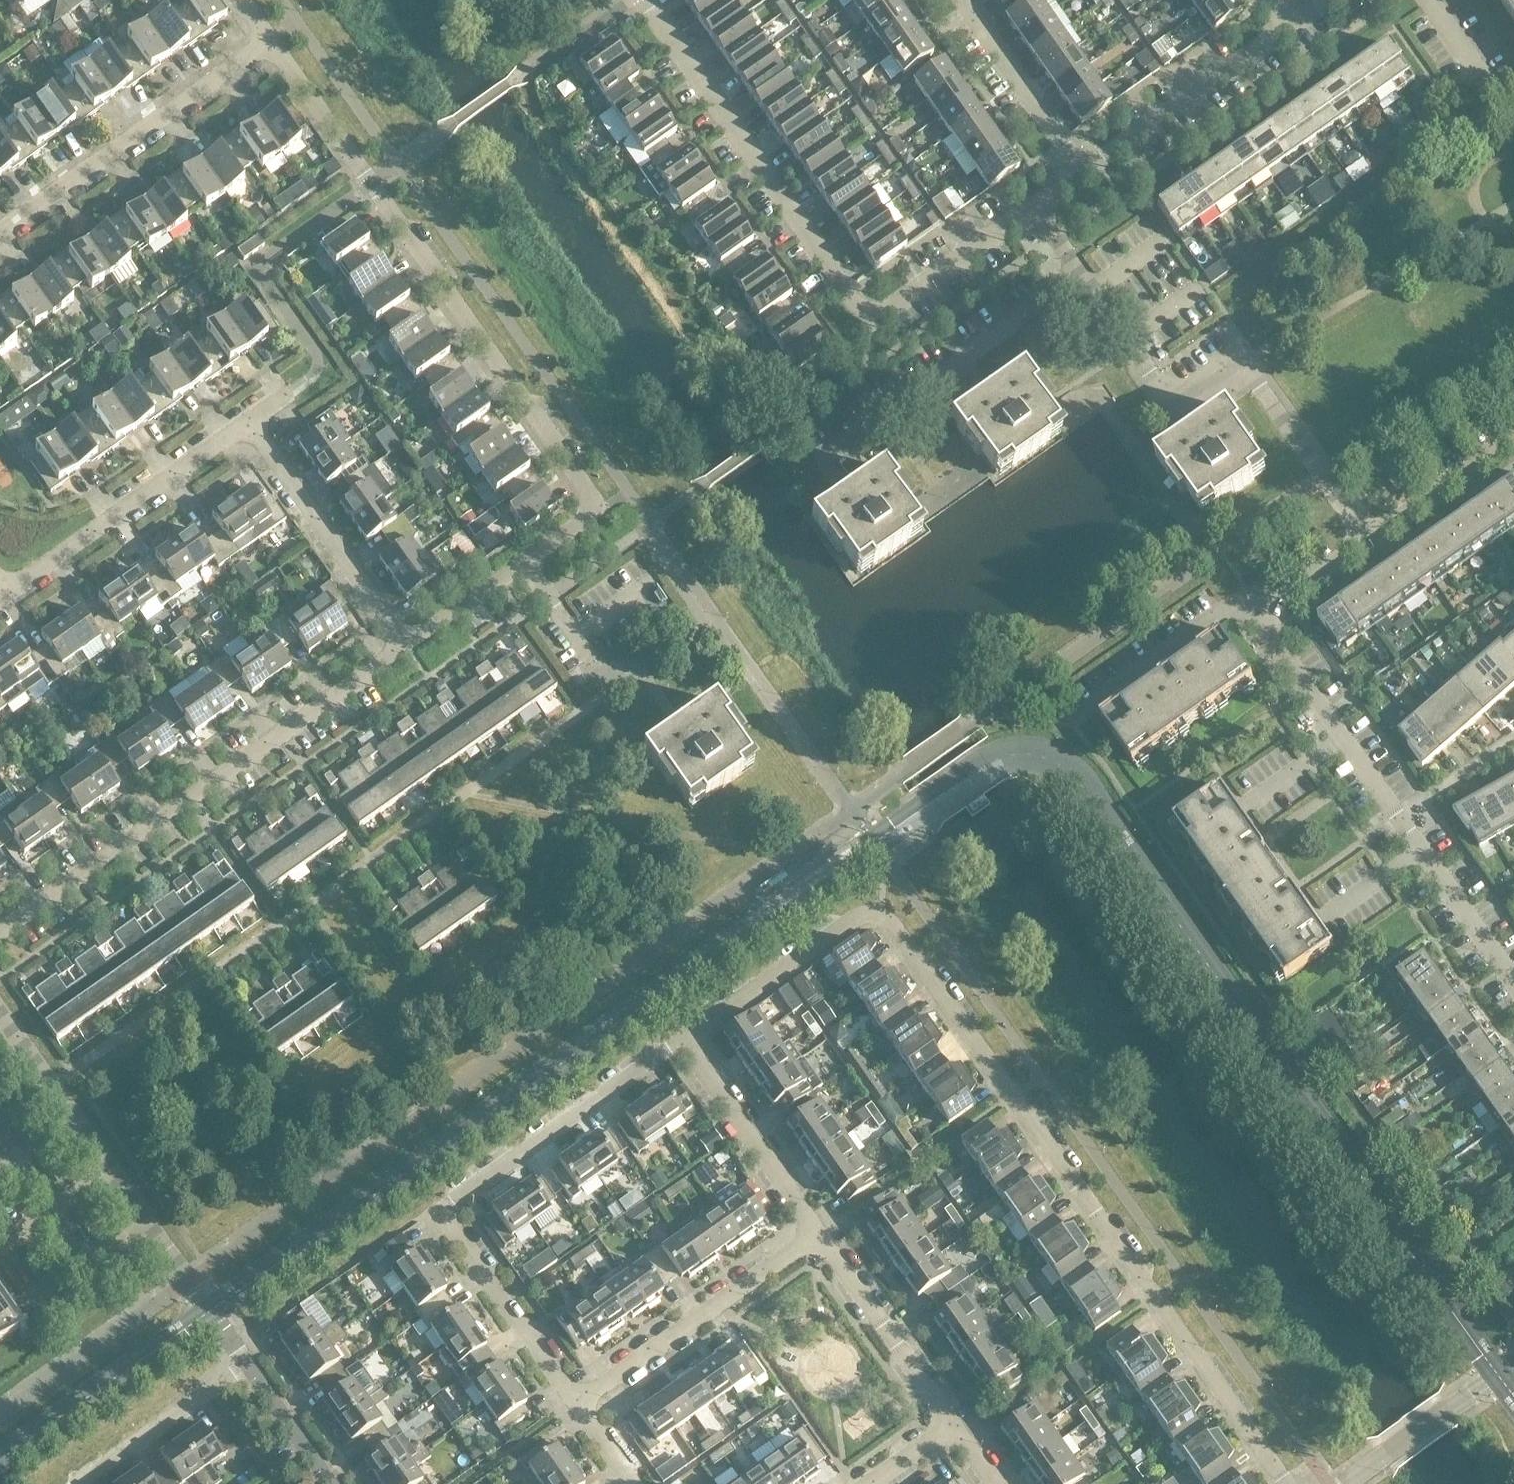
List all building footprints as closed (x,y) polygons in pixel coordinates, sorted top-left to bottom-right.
[(54,23),(70,12),(62,0),(58,0),(54,23)] [(99,12),(109,4),(106,0),(99,0),(94,4),(99,12)] [(180,9),(200,39),(218,26),(216,23),(227,15),(217,0),(185,0),(188,3),(180,9)] [(686,3),(699,20),(727,0),(690,0),(686,3)] [(733,0),(727,0),(699,20),(711,38),(744,15),(733,0)] [(782,0),(775,5),(782,14),(789,10),(782,0)] [(895,0),(858,0),(853,3),(866,21),(895,0)] [(907,18),(895,0),(866,21),(878,39),(907,18)] [(1018,35),(1048,14),(1038,0),(1028,0),(1005,16),(1018,35)] [(1110,0),(1106,0),(1102,3),(1107,10),(1114,5),(1110,0)] [(1200,13),(1218,0),(1190,0),(1200,13)] [(1234,0),(1218,0),(1200,13),(1213,32),(1242,11),(1234,0)] [(1513,21),(1513,0),(1499,0),(1513,21)] [(87,1),(80,6),(91,22),(98,17),(87,1)] [(802,3),(795,8),(800,14),(807,9),(802,3)] [(167,8),(146,22),(170,56),(180,48),(182,51),(200,39),(180,9),(171,15),(167,8)] [(796,20),(789,10),(782,14),(789,24),(796,20)] [(807,10),(802,15),(805,20),(811,16),(807,10)] [(1060,32),(1048,14),(1018,35),(1031,52),(1060,32)] [(69,15),(61,20),(70,34),(78,28),(69,15)] [(756,33),(744,15),(711,38),(723,55),(756,33)] [(1141,17),(1134,22),(1139,29),(1146,24),(1141,17)] [(920,36),(907,18),(878,39),(890,57),(920,36)] [(815,20),(807,25),(812,32),(819,27),(815,20)] [(170,56),(146,22),(126,37),(131,43),(123,49),(143,79),(161,66),(159,63),(170,56)] [(54,29),(63,42),(71,36),(62,24),(54,29)] [(1151,31),(1146,24),(1139,29),(1143,36),(1151,31)] [(1134,33),(1129,26),(1121,31),(1126,38),(1134,33)] [(824,34),(819,27),(812,32),(817,39),(824,34)] [(824,34),(817,39),(824,49),(835,42),(828,32),(824,34)] [(1073,49),(1060,32),(1031,52),(1043,70),(1073,49)] [(769,50),(756,33),(723,55),(736,73),(769,50)] [(1139,40),(1134,33),(1126,38),(1131,45),(1139,40)] [(814,45),(807,35),(800,40),(807,50),(814,45)] [(933,54),(920,36),(890,57),(904,75),(933,54)] [(601,48),(595,40),(573,55),(592,82),(625,59),(612,40),(601,48)] [(835,43),(824,51),(829,58),(840,50),(835,43)] [(1408,73),(1387,43),(1376,51),(1377,53),(1372,56),(1371,55),(1369,56),(1390,86),(1408,73)] [(821,55),(814,45),(807,50),(814,60),(821,55)] [(26,54),(25,54),(30,62),(40,55),(35,48),(26,54)] [(110,48),(89,62),(113,96),(123,88),(125,91),(143,79),(123,49),(114,55),(110,48)] [(1085,67),(1073,49),(1043,70),(1056,88),(1085,67)] [(781,68),(769,50),(736,73),(748,91),(781,68)] [(1166,53),(1159,59),(1164,66),(1171,61),(1166,53)] [(839,56),(832,61),(837,68),(844,63),(839,56)] [(1390,86),(1369,56),(1358,63),(1360,65),(1354,69),(1353,67),(1351,68),(1372,99),(1390,86)] [(638,77),(625,59),(592,82),(611,109),(633,94),(627,85),(638,77)] [(913,81),(926,99),(956,79),(943,60),(913,81)] [(113,96),(89,62),(69,77),(74,84),(66,89),(86,119),(104,106),(102,103),(113,96)] [(1159,69),(1154,62),(1147,67),(1152,74),(1159,69)] [(849,70),(844,63),(837,68),(842,75),(849,70)] [(1098,85),(1085,67),(1056,88),(1068,105),(1098,85)] [(794,86),(781,68),(748,91),(761,108),(794,86)] [(1372,99),(1351,68),(1341,76),(1342,77),(1337,81),(1335,79),(1333,81),(1355,111),(1372,99)] [(854,71),(844,78),(849,85),(860,77),(856,70),(854,71)] [(839,81),(832,71),(825,76),(832,85),(839,81)] [(968,96),(956,79),(926,99),(939,117),(968,96)] [(861,80),(850,87),(858,97),(868,90),(861,80)] [(846,91),(839,81),(832,85),(839,95),(846,91)] [(1355,111),(1333,81),(1323,88),(1324,90),(1319,94),(1318,92),(1316,93),(1337,124),(1355,111)] [(1111,103),(1098,85),(1068,105),(1081,124),(1111,103)] [(806,103),(794,86),(761,108),(773,126),(806,103)] [(53,88),(32,102),(56,136),(66,128),(68,131),(86,119),(66,89),(58,95),(53,88)] [(1337,124),(1316,93),(1305,101),(1307,102),(1301,106),(1300,104),(1298,106),(1319,136),(1337,124)] [(639,103),(633,94),(611,109),(631,136),(663,113),(650,95),(639,103)] [(868,96),(861,101),(866,108),(873,103),(868,96)] [(981,114),(968,96),(939,117),(951,135),(981,114)] [(276,108),(258,121),(282,154),(301,141),(296,134),(306,127),(285,97),(274,105),(276,108)] [(56,136),(32,102),(12,117),(17,124),(9,129),(30,159),(48,146),(45,143),(56,136)] [(819,121),(806,103),(773,126),(786,144),(819,121)] [(878,110),(873,103),(866,108),(871,115),(878,110)] [(864,116),(857,106),(851,111),(858,121),(864,116)] [(1319,136),(1298,106),(1288,113),(1289,115),(1284,119),(1282,117),(1280,118),(1302,148),(1319,136)] [(1422,117),(1420,118),(1429,131),(1441,122),(1433,110),(1422,117)] [(676,132),(663,113),(631,136),(650,163),(671,148),(665,140),(676,132)] [(993,132),(981,114),(951,135),(964,152),(993,132)] [(871,126),(864,116),(858,121),(865,131),(871,126)] [(1302,148),(1280,118),(1270,125),(1271,127),(1266,131),(1265,129),(1263,131),(1284,161),(1302,148)] [(282,154),(258,121),(241,133),(238,130),(228,138),(248,167),(258,161),(262,168),(282,154)] [(831,139),(819,121),(786,144),(798,162),(831,139)] [(1399,135),(1407,146),(1423,135),(1415,124),(1399,135)] [(30,159),(9,129),(1,135),(0,134),(0,175),(10,169),(12,171),(30,159)] [(1284,161),(1263,131),(1252,138),(1254,140),(1248,143),(1247,142),(1245,143),(1266,173),(1284,161)] [(1006,149),(993,132),(964,152),(976,170),(1006,149)] [(896,136),(889,141),(894,149),(901,143),(896,136)] [(248,167),(228,138),(217,146),(219,148),(201,161),(225,194),(226,193),(233,204),(251,191),(243,181),(244,181),(239,174),(248,167)] [(843,156),(831,139),(798,162),(811,179),(843,156)] [(889,151),(882,141),(875,146),(882,156),(889,151)] [(906,150),(901,143),(894,149),(899,156),(906,150)] [(1266,173),(1245,143),(1235,150),(1236,152),(1231,156),(1229,154),(1227,155),(1249,186),(1266,173)] [(677,157),(671,148),(650,163),(640,170),(659,197),(669,191),(702,167),(689,149),(677,157)] [(1019,168),(1006,149),(976,170),(989,189),(1019,168)] [(1365,162),(1371,171),(1388,158),(1382,150),(1365,162)] [(896,161),(889,151),(882,156),(889,166),(896,161)] [(1249,186),(1227,155),(1217,163),(1218,165),(1213,168),(1212,167),(1210,168),(1231,198),(1249,186)] [(856,174),(843,156),(811,179),(823,197),(856,174)] [(910,157),(906,156),(902,159),(907,166),(914,161),(910,157)] [(225,194),(201,161),(184,173),(182,170),(171,178),(192,207),(201,201),(206,208),(225,194)] [(1346,173),(1345,173),(1353,185),(1370,173),(1362,161),(1346,173)] [(916,170),(917,165),(914,162),(907,166),(911,173),(916,170)] [(715,186),(702,167),(669,191),(688,218),(709,203),(703,194),(715,186)] [(1231,198),(1210,168),(1199,175),(1201,177),(1195,181),(1194,179),(1192,180),(1214,211),(1231,198)] [(320,185),(311,172),(301,179),(310,192),(320,185)] [(921,172),(914,177),(919,184),(926,179),(921,172)] [(1276,184),(1287,200),(1302,189),(1290,173),(1276,184)] [(868,192),(856,174),(823,197),(836,215),(868,192)] [(1344,174),(1333,182),(1341,193),(1351,185),(1344,174)] [(914,186),(907,176),(900,181),(907,191),(914,186)] [(192,207),(171,178),(160,186),(162,188),(144,201),(168,234),(187,221),(182,214),(192,207)] [(931,186),(926,179),(919,184),(924,191),(931,186)] [(1214,211),(1192,180),(1182,188),(1183,189),(1178,193),(1176,191),(1175,193),(1196,223),(1214,211)] [(1323,182),(1307,193),(1318,210),(1334,198),(1323,182)] [(921,196),(914,186),(907,191),(914,201),(921,196)] [(881,209),(868,192),(836,215),(848,232),(881,209)] [(1196,223),(1175,193),(1173,194),(1174,196),(1168,200),(1167,198),(1156,206),(1178,236),(1196,223)] [(943,194),(932,202),(945,220),(956,212),(943,194)] [(288,197),(282,196),(274,202),(281,212),(293,204),(288,197)] [(168,234),(144,201),(127,213),(125,210),(114,218),(135,247),(144,241),(149,248),(168,234)] [(715,211),(709,203),(688,218),(707,245),(740,222),(727,203),(715,211)] [(263,210),(262,211),(270,221),(276,217),(268,206),(263,210)] [(893,227),(881,209),(848,232),(861,250),(893,227)] [(255,211),(245,218),(253,230),(263,222),(255,211)] [(939,223),(932,213),(925,217),(932,227),(939,223)] [(135,247),(114,218),(103,226),(105,229),(88,241),(111,274),(130,261),(125,254),(135,247)] [(342,261),(349,270),(378,249),(371,239),(368,241),(355,222),(321,246),(335,266),(342,261)] [(753,240),(740,222),(707,245),(726,272),(748,257),(741,248),(753,240)] [(1277,226),(1266,234),(1271,241),(1282,233),(1277,226)] [(906,246),(893,227),(861,250),(874,269),(906,246)] [(219,243),(224,252),(235,245),(229,236),(219,243)] [(264,246),(258,236),(237,251),(244,260),(264,246)] [(111,274),(88,241),(70,253),(68,251),(57,258),(78,288),(87,281),(92,288),(111,274)] [(1250,244),(1243,243),(1239,245),(1245,253),(1253,248),(1250,244)] [(208,254),(213,260),(223,252),(219,246),(208,254)] [(386,260),(378,249),(349,270),(356,281),(349,286),(362,303),(395,280),(383,262),(386,260)] [(754,266),(748,257),(726,272),(745,299),(778,276),(765,258),(754,266)] [(78,288),(57,258),(46,266),(48,269),(31,281),(54,314),(73,301),(68,294),(78,288)] [(1204,274),(1211,285),(1220,278),(1213,268),(1204,274)] [(791,295),(778,276),(745,299),(765,326),(786,311),(780,303),(791,295)] [(408,298),(395,280),(362,303),(376,323),(382,318),(389,327),(418,306),(411,296),(408,298)] [(54,314),(31,281),(13,294),(11,291),(0,298),(21,328),(30,321),(35,328),(54,314)] [(189,288),(188,289),(197,300),(206,294),(198,282),(189,288)] [(153,289),(152,290),(159,300),(166,295),(159,285),(153,289)] [(0,298),(0,353),(16,341),(12,334),(21,328),(0,298)] [(169,302),(161,308),(169,319),(178,313),(170,301),(169,302)] [(244,302),(225,315),(249,349),(266,336),(268,339),(280,331),(259,302),(249,309),(244,302)] [(137,312),(130,303),(127,305),(126,304),(117,311),(124,321),(137,312)] [(326,305),(317,312),(325,324),(335,317),(327,305),(326,305)] [(426,317),(418,306),(389,327),(396,338),(390,343),(402,360),(435,337),(423,319),(426,317)] [(792,320),(786,311),(765,326),(784,354),(816,330),(803,312),(792,320)] [(249,349),(225,315),(206,329),(211,336),(201,342),(222,372),(233,364),(231,361),(249,349)] [(719,322),(726,331),(737,324),(730,315),(719,322)] [(829,349),(816,330),(784,354),(803,381),(824,366),(818,357),(829,349)] [(114,337),(113,338),(122,350),(132,343),(123,331),(114,337)] [(448,354),(435,337),(402,360),(416,380),(422,375),(429,384),(458,363),(451,352),(448,354)] [(104,344),(103,344),(112,358),(120,352),(111,339),(104,344)] [(187,342),(168,356),(192,389),(209,376),(211,379),(222,372),(201,342),(192,349),(187,342)] [(192,389),(168,356),(149,369),(154,376),(145,382),(165,412),(176,404),(174,401),(192,389)] [(466,374),(458,363),(429,384),(436,395),(430,400),(442,417),(475,394),(463,376),(466,374)] [(361,372),(359,374),(365,382),(373,376),(368,368),(361,372)] [(1036,388),(1022,369),(991,391),(993,395),(989,398),(984,401),(981,398),(950,420),(964,440),(969,436),(995,474),(1008,465),(1011,470),(1029,457),(1031,456),(1030,456),(1048,443),(1045,438),(1058,429),(1031,392),(1036,388)] [(63,376),(57,380),(64,388),(69,384),(63,375),(63,376)] [(131,382),(111,396),(135,429),(152,416),(154,419),(165,412),(145,382),(135,389),(131,382)] [(70,387),(65,390),(69,395),(74,392),(70,387)] [(41,388),(27,398),(33,407),(47,396),(41,388)] [(354,403),(359,404),(367,399),(360,389),(350,397),(354,403)] [(488,411),(475,394),(442,417),(456,436),(463,432),(469,441),(498,420),(491,409),(488,411)] [(135,429),(111,396),(92,409),(97,416),(88,423),(108,452),(119,444),(117,441),(135,429)] [(3,435),(35,413),(27,401),(0,419),(0,431),(3,435)] [(386,412),(393,421),(399,416),(392,407),(386,412)] [(1243,427),(1229,407),(1197,430),(1200,433),(1190,440),(1188,436),(1156,458),(1170,478),(1171,478),(1175,475),(1201,512),(1214,503),(1218,508),(1255,482),(1251,477),(1264,468),(1238,430),(1243,427)] [(97,416),(92,409),(74,422),(78,429),(88,423),(97,416)] [(299,446),(313,466),(342,445),(329,427),(337,421),(330,411),(310,425),(317,434),(299,446)] [(506,431),(498,420),(469,441),(477,452),(470,456),(482,474),(515,451),(503,433),(506,431)] [(78,429),(74,422),(54,436),(78,469),(96,457),(98,460),(108,452),(88,423),(78,429)] [(78,469),(54,436),(35,449),(40,456),(30,463),(51,492),(62,484),(60,481),(78,469)] [(355,463),(342,445),(313,466),(326,485),(344,472),(351,482),(370,468),(363,458),(355,463)] [(421,460),(419,461),(425,469),(440,458),(435,450),(421,460)] [(528,468),(515,451),(482,474),(496,493),(503,489),(509,498),(538,477),(531,466),(528,468)] [(897,486),(883,467),(852,489),(854,493),(845,499),(842,495),(811,518),(825,538),(829,534),(856,572),(869,563),(872,568),(890,555),(892,554),(891,554),(909,541),(906,536),(919,527),(892,490),(897,486)] [(377,478),(370,468),(351,482),(357,491),(339,503),(353,523),(382,502),(369,484),(377,478)] [(433,468),(423,475),(429,484),(439,477),(433,468)] [(546,488),(538,477),(509,498),(516,507),(509,512),(523,532),(556,508),(543,490),(546,488)] [(1505,487),(1513,500),(1513,480),(1505,487)] [(1505,487),(1487,499),(1507,528),(1506,529),(1508,532),(1513,528),(1513,500),(1505,487)] [(251,489),(231,502),(252,532),(270,519),(276,527),(286,519),(272,500),(263,506),(251,489)] [(1507,528),(1487,499),(1474,508),(1494,537),(1506,529),(1507,528)] [(252,532),(231,502),(212,516),(225,534),(215,540),(229,560),(239,552),(234,544),(252,532)] [(395,520),(382,502),(353,523),(366,542),(384,529),(391,539),(410,525),(403,515),(395,520)] [(404,513),(403,513),(410,522),(420,515),(414,506),(404,513)] [(1494,537),(1474,508),(1461,517),(1482,546),(1483,545),(1494,537)] [(462,519),(461,519),(466,526),(476,519),(471,512),(462,519)] [(1482,546),(1461,517),(1444,530),(1466,561),(1485,548),(1483,545),(1482,546)] [(475,520),(468,526),(474,535),(481,531),(481,527),(476,520),(475,520)] [(417,535),(410,525),(391,539),(397,548),(379,560),(393,580),(422,559),(410,541),(417,535)] [(194,529),(174,542),(195,572),(213,559),(219,567),(229,560),(215,540),(206,546),(194,529)] [(1466,561),(1444,530),(1426,542),(1446,571),(1445,572),(1447,575),(1466,561)] [(195,572),(174,542),(155,556),(168,574),(158,580),(172,600),(182,592),(177,585),(195,572)] [(1446,571),(1426,542),(1413,551),(1433,580),(1445,572),(1446,571)] [(1433,580),(1413,551),(1400,560),(1421,589),(1421,588),(1433,580)] [(435,577),(422,559),(393,580),(407,599),(424,586),(431,596),(450,582),(443,571),(435,577)] [(1421,589),(1400,560),(1382,573),(1405,605),(1424,591),(1421,588),(1421,589)] [(137,569),(117,583),(138,612),(156,599),(162,607),(172,600),(158,580),(149,587),(137,569)] [(258,580),(251,571),(243,577),(250,586),(258,580)] [(1405,605),(1382,573),(1365,585),(1385,614),(1384,615),(1386,618),(1405,605)] [(325,598),(307,610),(328,640),(347,626),(335,608),(344,602),(330,582),(320,590),(325,598)] [(138,612),(117,583),(98,596),(111,614),(101,620),(115,640),(126,632),(120,625),(138,612)] [(254,587),(254,588),(259,596),(266,591),(260,583),(254,587)] [(1385,614),(1365,585),(1352,594),(1372,623),(1384,615),(1385,614)] [(1498,598),(1503,603),(1510,604),(1513,600),(1513,598),(1507,590),(1499,597),(1498,598)] [(1372,623),(1352,594),(1339,604),(1340,604),(1360,632),(1361,631),(1372,623)] [(1340,604),(1339,604),(1318,619),(1322,625),(1323,625),(1339,647),(1346,641),(1348,644),(1347,646),(1347,647),(1363,635),(1361,631),(1360,632),(1340,604)] [(1485,606),(1478,611),(1482,618),(1489,613),(1485,606)] [(60,623),(81,652),(88,662),(106,649),(111,655),(121,648),(115,640),(101,620),(92,627),(80,609),(60,623)] [(328,640),(307,610),(289,623),(284,615),(273,623),(287,642),(296,636),(309,653),(328,640)] [(1408,615),(1394,625),(1398,631),(1414,624),(1408,615)] [(203,621),(194,627),(200,637),(210,630),(203,621)] [(1463,626),(1468,632),(1472,628),(1467,622),(1463,626)] [(81,652),(60,623),(41,636),(49,647),(40,654),(58,680),(69,672),(63,665),(81,652)] [(287,642),(273,623),(263,630),(269,638),(250,650),(271,680),(290,666),(278,649),(287,642)] [(1220,631),(1198,646),(1180,659),(1213,707),(1253,679),(1220,631)] [(1504,646),(1503,646),(1513,658),(1513,637),(1504,646)] [(527,648),(520,639),(515,643),(521,652),(527,648)] [(1434,643),(1437,648),(1443,644),(1440,639),(1434,643)] [(167,647),(173,656),(183,649),(177,640),(167,647)] [(0,655),(0,658),(20,686),(38,673),(48,687),(58,680),(40,654),(31,660),(18,643),(0,655)] [(1486,656),(1513,688),(1513,658),(1503,646),(1504,646),(1501,643),(1486,656)] [(1427,647),(1421,652),(1427,660),(1433,655),(1427,647)] [(271,680),(250,650),(232,663),(227,655),(216,663),(230,682),(239,676),(252,693),(271,680)] [(515,652),(505,659),(536,703),(556,689),(536,659),(526,666),(515,652)] [(1486,656),(1471,669),(1500,701),(1513,688),(1486,656)] [(0,658),(0,711),(7,706),(2,698),(20,686),(0,658)] [(536,703),(505,659),(495,666),(505,681),(496,687),(517,717),(536,703)] [(1213,707),(1180,659),(1168,667),(1171,671),(1144,690),(1141,686),(1140,687),(1174,736),(1213,707)] [(118,665),(116,666),(122,674),(130,668),(125,660),(118,665)] [(230,682),(216,663),(206,670),(212,678),(193,690),(214,720),(233,706),(221,689),(230,682)] [(487,663),(481,667),(488,676),(493,672),(487,663)] [(488,676),(481,667),(475,671),(482,680),(488,676)] [(1500,701),(1471,669),(1457,681),(1485,713),(1500,701)] [(476,679),(466,687),(497,731),(517,717),(496,687),(487,694),(476,679)] [(1485,713),(1457,681),(1442,694),(1471,726),(1485,713)] [(497,731),(466,687),(455,694),(466,709),(457,715),(477,745),(497,731)] [(1174,736),(1140,687),(1100,716),(1134,764),(1174,736)] [(214,720),(193,690),(175,703),(170,696),(159,703),(173,722),(182,716),(195,733),(214,720)] [(448,690),(442,694),(448,703),(454,699),(448,690)] [(448,703),(442,694),(436,698),(442,707),(448,703)] [(1471,726),(1442,694),(1428,706),(1456,739),(1471,726)] [(65,704),(64,705),(68,711),(75,707),(71,700),(65,704)] [(673,730),(643,751),(657,771),(661,767),(674,785),(688,805),(701,796),(704,801),(741,774),(738,769),(751,761),(737,741),(733,735),(732,734),(724,723),(729,720),(715,700),(685,721),(684,722),(686,726),(677,732),(675,729),(674,729),(673,730)] [(173,722),(159,703),(149,710),(155,718),(137,731),(157,760),(177,746),(164,729),(173,722)] [(1456,739),(1428,706),(1414,719),(1442,751),(1456,739)] [(437,707),(426,714),(458,758),(477,745),(457,715),(447,722),(437,707)] [(458,758),(426,714),(416,722),(426,736),(417,743),(438,772),(458,758)] [(408,718),(403,722),(409,731),(415,727),(408,718)] [(1442,751),(1414,719),(1398,732),(1410,745),(1408,747),(1423,768),(1442,751)] [(409,731),(403,722),(397,726),(403,735),(409,731)] [(157,760),(137,731),(118,743),(113,736),(103,743),(116,762),(126,756),(138,774),(157,760)] [(398,735),(387,742),(418,786),(438,772),(417,743),(408,749),(398,735)] [(418,786),(387,742),(377,749),(387,764),(378,770),(399,800),(418,786)] [(116,762),(103,743),(92,750),(98,758),(80,771),(100,800),(120,786),(107,769),(116,762)] [(369,745),(363,750),(370,759),(376,755),(369,745)] [(370,759),(363,750),(358,754),(364,763),(370,759)] [(359,762),(348,770),(379,814),(399,800),(378,770),(369,777),(359,762)] [(379,814),(348,770),(338,777),(348,792),(338,798),(359,828),(379,814)] [(100,800),(80,771),(61,783),(56,776),(46,783),(59,802),(69,796),(81,814),(100,800)] [(330,773),(324,777),(330,786),(336,782),(330,773)] [(1509,780),(1492,790),(1513,827),(1513,789),(1509,780)] [(59,802),(46,783),(35,790),(41,798),(23,811),(43,840),(63,827),(50,809),(59,802)] [(317,796),(310,787),(304,791),(311,800),(317,796)] [(1174,821),(1202,861),(1250,827),(1222,787),(1174,821)] [(1513,827),(1492,790),(1475,799),(1496,837),(1513,827)] [(1496,837),(1475,799),(1453,811),(1469,833),(1471,831),(1479,846),(1496,837)] [(305,800),(295,807),(326,851),(346,837),(325,808),(316,814),(305,800)] [(326,851),(295,807),(284,814),(295,829),(286,836),(306,865),(326,851)] [(23,811),(5,823),(0,817),(0,839),(3,842),(12,836),(24,854),(43,840),(23,811)] [(277,811),(271,815),(277,824),(283,820),(277,811)] [(277,824),(271,815),(265,819),(272,828),(277,824)] [(266,827),(256,835),(287,879),(306,865),(286,836),(276,842),(266,827)] [(1258,838),(1250,827),(1202,861),(1230,901),(1274,869),(1254,841),(1258,838)] [(287,879),(256,835),(245,842),(255,857),(246,864),(261,885),(266,893),(287,879)] [(237,838),(231,843),(238,852),(244,847),(237,838)] [(469,858),(462,849),(456,853),(463,862),(469,858)] [(224,861),(218,852),(212,856),(218,865),(224,861)] [(457,862),(447,869),(478,913),(498,899),(477,869),(468,876),(457,862)] [(213,865),(202,872),(233,916),(253,902),(233,873),(223,880),(213,865)] [(478,913),(447,869),(436,876),(447,891),(438,897),(458,927),(478,913)] [(1294,898),(1274,869),(1230,901),(1258,940),(1306,906),(1298,895),(1294,898)] [(233,916),(202,872),(192,880),(202,894),(193,901),(214,930),(233,916)] [(429,872),(423,876),(429,886),(435,881),(429,872)] [(184,876),(178,880),(185,889),(191,885),(184,876)] [(429,886),(423,876),(417,881),(423,890),(429,886)] [(185,889),(178,880),(173,884),(179,893),(185,889)] [(418,889),(408,897),(439,941),(458,927),(438,897),(428,904),(418,889)] [(173,893),(163,900),(194,944),(214,930),(193,901),(184,907),(173,893)] [(439,941),(408,897),(397,904),(408,919),(398,925),(418,955),(439,941)] [(194,944),(163,900),(153,907),(163,922),(154,928),(175,958),(194,944)] [(389,900),(383,904),(390,913),(396,909),(389,900)] [(145,903),(139,908),(146,917),(151,913),(145,903)] [(1334,946),(1306,906),(1258,940),(1286,980),(1334,946)] [(146,917),(139,908),(133,912),(140,921),(146,917)] [(134,920),(124,928),(155,972),(175,958),(154,928),(145,935),(134,920)] [(155,972),(124,928),(113,935),(124,950),(115,956),(135,985),(155,972)] [(106,931),(100,935),(106,944),(112,940),(106,931)] [(831,958),(848,982),(873,965),(867,957),(876,944),(868,933),(831,958)] [(106,944),(100,935),(94,939),(100,948),(106,944)] [(95,948),(85,955),(116,999),(135,985),(115,956),(105,963),(95,948)] [(324,960),(317,951),(311,955),(318,964),(324,960)] [(1407,954),(1386,969),(1409,1001),(1413,998),(1412,997),(1441,977),(1426,955),(1419,960),(1420,960),(1414,964),(1407,954)] [(116,999),(85,955),(74,962),(85,977),(75,984),(96,1013),(116,999)] [(67,959),(61,963),(67,972),(73,968),(67,959)] [(67,972),(61,963),(55,967),(61,976),(67,972)] [(312,964),(302,971),(333,1015),(353,1001),(332,972),(323,979),(312,964)] [(878,973),(873,965),(848,982),(865,1006),(901,980),(893,969),(878,973)] [(333,1015),(302,971),(291,978),(302,993),(293,1000),(313,1029),(333,1015)] [(56,975),(45,983),(76,1027),(96,1013),(75,984),(66,990),(56,975)] [(284,975),(278,979),(284,988),(290,984),(284,975)] [(802,975),(792,982),(807,1002),(817,996),(802,975)] [(1449,989),(1441,977),(1412,997),(1413,998),(1421,1010),(1450,990),(1449,989)] [(284,988),(278,979),(272,983),(278,992),(284,988)] [(909,991),(901,980),(865,1006),(881,1029),(906,1012),(900,1004),(909,991)] [(76,1027),(45,983),(35,990),(45,1005),(36,1012),(56,1041),(76,1027)] [(802,1006),(787,985),(778,992),(792,1013),(802,1006)] [(27,986),(21,991),(28,1000),(34,995),(27,986)] [(1450,989),(1449,989),(1450,990),(1421,1010),(1430,1022),(1459,1002),(1450,989)] [(273,991),(263,999),(294,1043),(313,1029),(293,1000),(283,1006),(273,991)] [(807,1003),(807,1004),(811,1009),(823,1001),(819,995),(807,1003)] [(294,1043),(263,999),(252,1006),(262,1021),(253,1028),(273,1057),(294,1043)] [(244,1002),(238,1007),(245,1016),(251,1011),(244,1002)] [(1468,1015),(1459,1002),(1430,1022),(1439,1035),(1468,1015)] [(813,1009),(812,1010),(824,1027),(834,1020),(822,1003),(813,1009)] [(723,1035),(736,1053),(768,1030),(755,1012),(723,1035)] [(912,1020),(906,1012),(881,1029),(898,1053),(934,1027),(926,1016),(912,1020)] [(814,1024),(808,1014),(801,1018),(808,1028),(814,1024)] [(1311,1026),(1309,1027),(1328,1055),(1348,1042),(1328,1014),(1311,1026)] [(1477,1028),(1468,1015),(1439,1035),(1448,1048),(1477,1028)] [(821,1034),(814,1024),(808,1028),(815,1038),(821,1034)] [(839,1025),(828,1033),(836,1044),(845,1038),(845,1034),(839,1025)] [(942,1039),(934,1027),(898,1053),(914,1077),(939,1059),(934,1051),(942,1039)] [(1486,1040),(1477,1028),(1448,1048),(1457,1061),(1486,1040)] [(781,1047),(768,1030),(736,1053),(748,1070),(781,1047)] [(1495,1053),(1486,1040),(1457,1061),(1466,1073),(1495,1053)] [(789,1042),(781,1047),(748,1070),(760,1088),(801,1059),(789,1042)] [(1346,1045),(1335,1054),(1342,1064),(1354,1056),(1346,1045)] [(1504,1066),(1495,1053),(1466,1073),(1475,1086),(1504,1066)] [(803,1058),(801,1059),(760,1088),(773,1106),(782,1100),(788,1109),(812,1092),(822,1086),(803,1058)] [(945,1067),(939,1059),(914,1077),(931,1100),(968,1074),(960,1063),(945,1067)] [(1513,1079),(1504,1066),(1475,1086),(1484,1099),(1513,1079)] [(976,1086),(968,1074),(931,1100),(948,1124),(973,1107),(967,1098),(976,1086)] [(861,1080),(867,1090),(874,1085),(868,1075),(861,1080)] [(1513,1079),(1484,1099),(1493,1112),(1513,1097),(1513,1081),(1513,1079)] [(655,1088),(641,1097),(664,1130),(682,1117),(685,1120),(695,1113),(675,1084),(660,1094),(655,1088)] [(831,1120),(812,1092),(788,1109),(795,1118),(786,1124),(799,1143),(831,1120)] [(893,1110),(894,1102),(889,1095),(877,1103),(885,1115),(893,1110)] [(664,1130),(641,1097),(627,1107),(632,1114),(617,1124),(638,1154),(648,1147),(646,1143),(664,1130)] [(1493,1112),(1502,1125),(1513,1117),(1513,1097),(1493,1112)] [(878,1114),(871,1104),(864,1108),(871,1118),(878,1114)] [(1382,1113),(1376,1105),(1369,1111),(1374,1119),(1382,1113)] [(885,1124),(878,1114),(871,1118),(878,1128),(885,1124)] [(1502,1125),(1511,1138),(1513,1136),(1513,1117),(1502,1125)] [(1409,1119),(1389,1133),(1396,1142),(1415,1128),(1409,1119)] [(844,1137),(831,1120),(799,1143),(811,1160),(844,1137)] [(992,1133),(985,1125),(961,1142),(978,1166),(1014,1141),(1006,1129),(992,1133)] [(589,1134),(575,1144),(597,1177),(617,1163),(613,1158),(623,1151),(608,1131),(593,1141),(589,1134)] [(899,1144),(891,1132),(881,1139),(890,1151),(899,1144)] [(713,1145),(706,1150),(709,1154),(723,1145),(715,1134),(709,1139),(713,1145)] [(856,1155),(844,1137),(811,1160),(824,1178),(856,1155)] [(1022,1152),(1014,1141),(978,1166),(994,1190),(1019,1172),(1013,1164),(1022,1152)] [(597,1177),(575,1144),(561,1154),(566,1161),(551,1171),(571,1200),(581,1193),(579,1190),(597,1177)] [(1423,1149),(1413,1156),(1418,1165),(1429,1157),(1423,1149)] [(876,1182),(856,1155),(824,1178),(837,1196),(845,1190),(852,1199),(876,1182)] [(697,1175),(696,1175),(704,1187),(718,1178),(710,1166),(697,1175)] [(661,1172),(651,1179),(658,1189),(668,1182),(661,1172)] [(1025,1180),(1019,1172),(994,1190),(1011,1213),(1047,1188),(1039,1176),(1025,1180)] [(944,1173),(938,1178),(946,1189),(953,1184),(944,1173)] [(522,1181),(508,1191),(531,1223),(551,1210),(547,1205),(556,1198),(542,1178),(527,1188),(522,1181)] [(689,1187),(684,1180),(674,1187),(679,1194),(689,1187)] [(710,1198),(718,1210),(741,1242),(755,1232),(750,1225),(765,1215),(744,1186),(738,1191),(732,1183),(710,1198)] [(935,1203),(944,1196),(935,1184),(926,1190),(935,1203)] [(947,1191),(946,1191),(953,1200),(962,1194),(955,1185),(947,1191)] [(679,1194),(674,1187),(664,1194),(669,1201),(679,1194)] [(1055,1199),(1047,1188),(1011,1213),(1027,1237),(1052,1219),(1047,1211),(1055,1199)] [(1452,1198),(1447,1190),(1433,1200),(1438,1207),(1452,1198)] [(531,1223),(508,1191),(494,1201),(499,1208),(484,1218),(505,1247),(515,1240),(513,1236),(531,1223)] [(912,1221),(891,1191),(867,1208),(875,1219),(867,1225),(880,1244),(912,1221)] [(622,1205),(620,1206),(626,1213),(633,1207),(628,1200),(622,1205)] [(957,1216),(950,1206),(944,1210),(951,1220),(957,1216)] [(741,1242),(718,1210),(699,1223),(720,1252),(724,1248),(727,1252),(741,1242)] [(964,1225),(957,1216),(951,1220),(957,1230),(964,1225)] [(583,1225),(582,1225),(589,1236),(598,1230),(591,1219),(583,1225)] [(614,1226),(621,1236),(630,1229),(624,1219),(614,1226)] [(1058,1227),(1052,1219),(1027,1237),(1044,1260),(1081,1235),(1073,1223),(1058,1227)] [(925,1238),(912,1221),(880,1244),(892,1261),(925,1238)] [(720,1252),(699,1223),(681,1236),(704,1268),(718,1258),(715,1255),(720,1252)] [(1089,1246),(1081,1235),(1044,1260),(1060,1284),(1085,1267),(1080,1259),(1089,1246)] [(704,1268),(681,1236),(662,1249),(660,1246),(650,1253),(670,1281),(685,1271),(690,1278),(704,1268)] [(970,1237),(963,1241),(968,1248),(975,1243),(970,1237)] [(937,1256),(925,1238),(892,1261),(905,1279),(937,1256)] [(390,1271),(404,1290),(436,1267),(427,1253),(420,1258),(409,1244),(389,1258),(395,1267),(390,1271)] [(561,1246),(556,1245),(551,1248),(557,1257),(565,1251),(561,1246)] [(595,1253),(590,1246),(580,1253),(585,1260),(595,1253)] [(994,1246),(984,1253),(991,1263),(1001,1256),(994,1246)] [(523,1271),(530,1282),(557,1264),(549,1253),(523,1271)] [(585,1260),(580,1253),(570,1260),(575,1268),(585,1260)] [(670,1281),(650,1253),(640,1260),(642,1263),(624,1276),(647,1308),(661,1299),(655,1291),(670,1281)] [(937,1256),(905,1279),(917,1297),(926,1291),(934,1303),(958,1286),(968,1279),(959,1266),(950,1273),(937,1256)] [(446,1281),(436,1267),(404,1290),(417,1309),(414,1311),(421,1321),(450,1301),(439,1286),(446,1281)] [(1091,1275),(1085,1267),(1060,1284),(1077,1308),(1114,1282),(1106,1270),(1091,1275)] [(647,1308),(624,1276),(605,1289),(625,1318),(630,1315),(632,1318),(647,1308)] [(1018,1291),(1028,1285),(1022,1276),(1012,1283),(1018,1291)] [(128,1285),(124,1279),(118,1283),(122,1290),(128,1285)] [(1122,1293),(1114,1282),(1077,1308),(1094,1332),(1119,1314),(1113,1306),(1122,1293)] [(979,1315),(958,1286),(934,1303),(942,1314),(934,1320),(946,1338),(979,1315)] [(625,1318),(605,1289),(587,1302),(609,1335),(624,1325),(621,1321),(625,1318)] [(25,1327),(0,1291),(0,1341),(25,1327)] [(1023,1310),(1017,1300),(1010,1305),(1017,1315),(1023,1310)] [(460,1315),(450,1301),(421,1321),(428,1331),(431,1329),(444,1347),(476,1324),(467,1310),(460,1315)] [(609,1335),(587,1302),(568,1315),(566,1312),(556,1319),(576,1348),(591,1337),(595,1344),(609,1335)] [(1029,1308),(1036,1319),(1046,1312),(1038,1302),(1029,1308)] [(1030,1320),(1023,1310),(1017,1315),(1024,1325),(1030,1320)] [(310,1322),(303,1312),(283,1326),(289,1336),(281,1342),(276,1346),(282,1354),(287,1351),(295,1362),(341,1330),(336,1322),(319,1334),(310,1321),(310,1322)] [(991,1333),(979,1315),(946,1338),(959,1356),(991,1333)] [(486,1338),(476,1324),(444,1347),(457,1365),(454,1368),(461,1378),(490,1358),(479,1343),(486,1338)] [(347,1338),(341,1330),(295,1362),(303,1374),(299,1377),(305,1386),(309,1383),(310,1383),(318,1377),(325,1386),(345,1372),(339,1362),(330,1350),(347,1338)] [(1136,1339),(1130,1331),(1106,1348),(1123,1372),(1159,1346),(1151,1335),(1136,1339)] [(1004,1351),(991,1333),(959,1356),(971,1374),(1004,1351)] [(1072,1347),(1066,1338),(1056,1346),(1062,1354),(1072,1347)] [(716,1357),(711,1361),(732,1389),(750,1376),(754,1382),(765,1374),(743,1343),(733,1350),(728,1343),(713,1354),(716,1357)] [(1167,1358),(1159,1346),(1123,1372),(1139,1396),(1164,1378),(1158,1370),(1167,1358)] [(1025,1380),(1004,1351),(971,1374),(984,1392),(993,1386),(1001,1397),(1025,1380)] [(410,1355),(404,1359),(411,1370),(417,1366),(410,1355)] [(500,1372),(490,1358),(461,1378),(468,1388),(471,1385),(484,1404),(517,1381),(507,1367),(500,1372)] [(704,1360),(690,1370),(713,1402),(732,1389),(711,1361),(707,1364),(704,1360)] [(1067,1366),(1066,1367),(1071,1374),(1073,1374),(1080,1368),(1075,1361),(1067,1366)] [(420,1365),(414,1369),(417,1375),(423,1371),(420,1365)] [(713,1402),(690,1370),(676,1380),(678,1384),(674,1387),(694,1416),(713,1402)] [(352,1381),(345,1372),(325,1386),(331,1396),(323,1402),(318,1405),(324,1414),(329,1410),(337,1422),(383,1390),(378,1381),(361,1393),(352,1381)] [(1061,1372),(1053,1378),(1058,1386),(1067,1380),(1061,1372)] [(1170,1386),(1164,1378),(1139,1396),(1156,1419),(1192,1393),(1184,1382),(1170,1386)] [(526,1395),(517,1381),(484,1404),(497,1422),(494,1425),(501,1435),(530,1414),(519,1400),(526,1395)] [(667,1386),(653,1396),(676,1429),(694,1416),(674,1387),(670,1390),(667,1386)] [(389,1398),(383,1390),(337,1422),(345,1434),(341,1437),(347,1445),(351,1442),(360,1436),(367,1446),(387,1431),(381,1422),(372,1409),(389,1398)] [(1200,1405),(1192,1393),(1156,1419),(1172,1443),(1197,1425),(1192,1417),(1200,1405)] [(676,1429),(653,1396),(639,1406),(643,1413),(629,1423),(649,1452),(660,1445),(657,1442),(676,1429)] [(1046,1424),(1027,1396),(1002,1413),(1009,1423),(1000,1429),(1013,1447),(1046,1424)] [(782,1407),(781,1408),(789,1419),(798,1414),(790,1402),(782,1407)] [(1112,1413),(1107,1405),(1097,1412),(1103,1420),(1112,1413)] [(1092,1418),(1085,1408),(1079,1412),(1086,1422),(1092,1418)] [(737,1419),(742,1427),(753,1419),(748,1412),(737,1419)] [(1099,1427),(1092,1418),(1086,1422),(1093,1432),(1099,1427)] [(181,1441),(212,1483),(218,1483),(222,1481),(210,1465),(222,1456),(232,1449),(217,1428),(208,1435),(202,1426),(201,1427),(198,1422),(190,1428),(193,1433),(181,1441)] [(761,1432),(756,1424),(746,1432),(751,1439),(761,1432)] [(1058,1441),(1046,1424),(1013,1447),(1026,1465),(1058,1441)] [(1203,1433),(1197,1425),(1172,1443),(1189,1466),(1225,1440),(1218,1429),(1203,1433)] [(1129,1436),(1123,1427),(1114,1434),(1119,1442),(1129,1436)] [(796,1441),(777,1454),(798,1483),(802,1480),(804,1483),(820,1473),(815,1466),(825,1459),(803,1428),(792,1436),(796,1441)] [(394,1441),(387,1431),(367,1446),(373,1455),(365,1461),(360,1465),(366,1473),(371,1470),(379,1482),(425,1449),(420,1441),(403,1453),(394,1440),(394,1441)] [(721,1431),(710,1438),(716,1446),(726,1438),(721,1431)] [(716,1446),(710,1438),(700,1446),(705,1453),(716,1446)] [(541,1483),(546,1483),(575,1463),(565,1450),(558,1454),(548,1440),(519,1460),(526,1470),(529,1468),(541,1483)] [(1225,1440),(1189,1466),(1201,1483),(1214,1483),(1230,1472),(1225,1464),(1233,1452),(1225,1440)] [(181,1441),(170,1449),(166,1444),(158,1450),(161,1455),(167,1464),(158,1470),(167,1483),(182,1483),(194,1476),(200,1483),(212,1483),(181,1441)] [(1071,1459),(1058,1441),(1026,1465),(1038,1482),(1071,1459)] [(479,1442),(470,1448),(476,1457),(485,1451),(479,1442)] [(734,1450),(729,1443),(719,1450),(724,1458),(734,1450)] [(1115,1448),(1107,1454),(1113,1464),(1122,1458),(1116,1449),(1115,1448)] [(425,1449),(379,1482),(381,1483),(424,1483),(423,1481),(414,1469),(431,1457),(425,1449)] [(724,1458),(719,1450),(709,1458),(714,1465),(724,1458)] [(1139,1452),(1130,1458),(1136,1466),(1145,1460),(1139,1452)] [(777,1454),(759,1467),(770,1483),(796,1483),(798,1483),(777,1454)] [(1071,1459),(1038,1482),(1039,1483),(1088,1483),(1071,1459)] [(546,1483),(579,1483),(578,1482),(584,1477),(575,1463),(546,1483)] [(122,1483),(123,1483),(167,1483),(158,1470),(148,1477),(142,1468),(142,1469),(139,1464),(130,1470),(133,1475),(122,1483)] [(1142,1465),(1136,1469),(1142,1479),(1149,1474),(1142,1465)] [(759,1467),(740,1480),(743,1483),(770,1483),(759,1467)] [(1230,1472),(1214,1483),(1256,1483),(1251,1476),(1236,1480),(1230,1472)]
